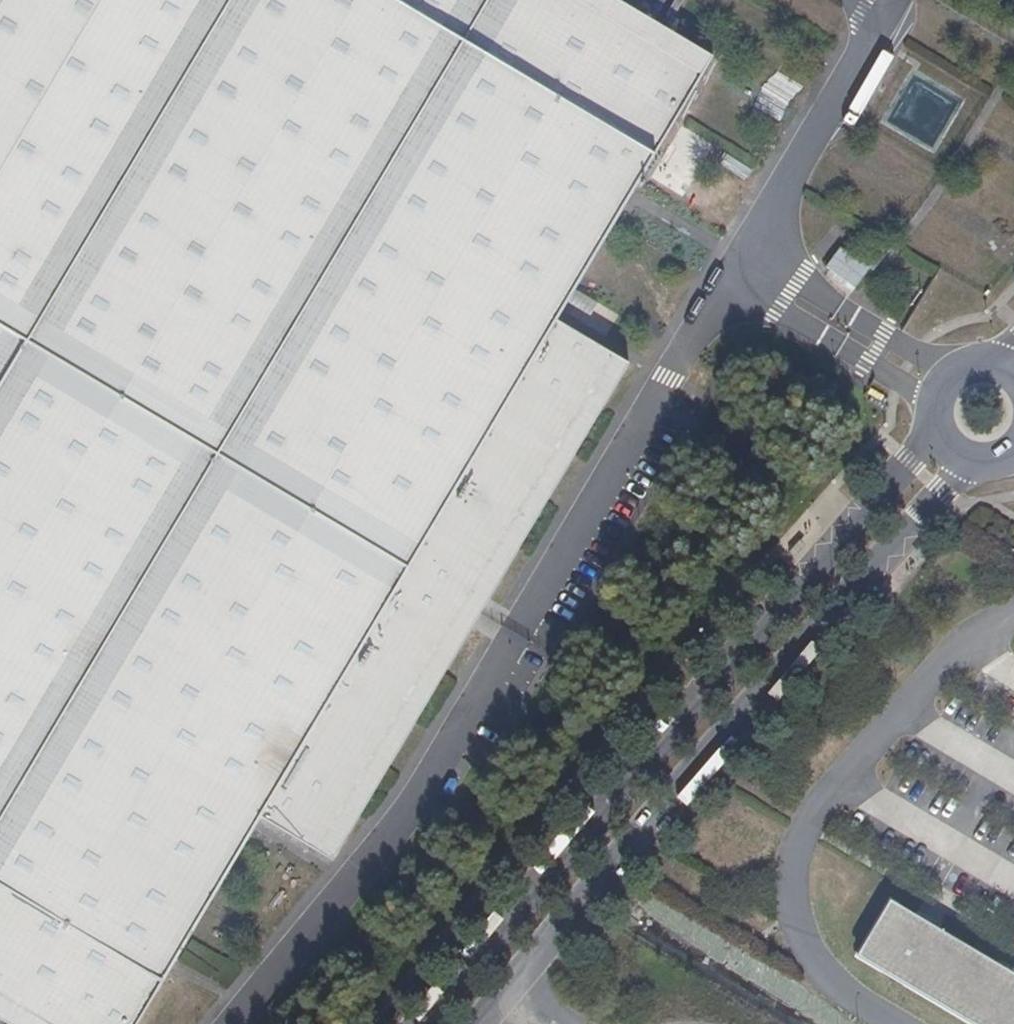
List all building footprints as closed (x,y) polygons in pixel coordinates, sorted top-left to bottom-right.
[(39,1023),(123,1023),(248,816),(320,859),(323,854),(305,844),(408,672),(465,579),(528,472),(570,401),(597,358),(613,368),(617,362),(543,318),(700,56),(695,53),(685,70),(623,33),(567,0),(0,0),(0,1001),(39,1023)] [(844,241),(825,270),(856,289),(874,261),(844,241)] [(945,936),(874,894),(842,950),(967,1023),(1013,1023),(1013,977),(945,936)]
